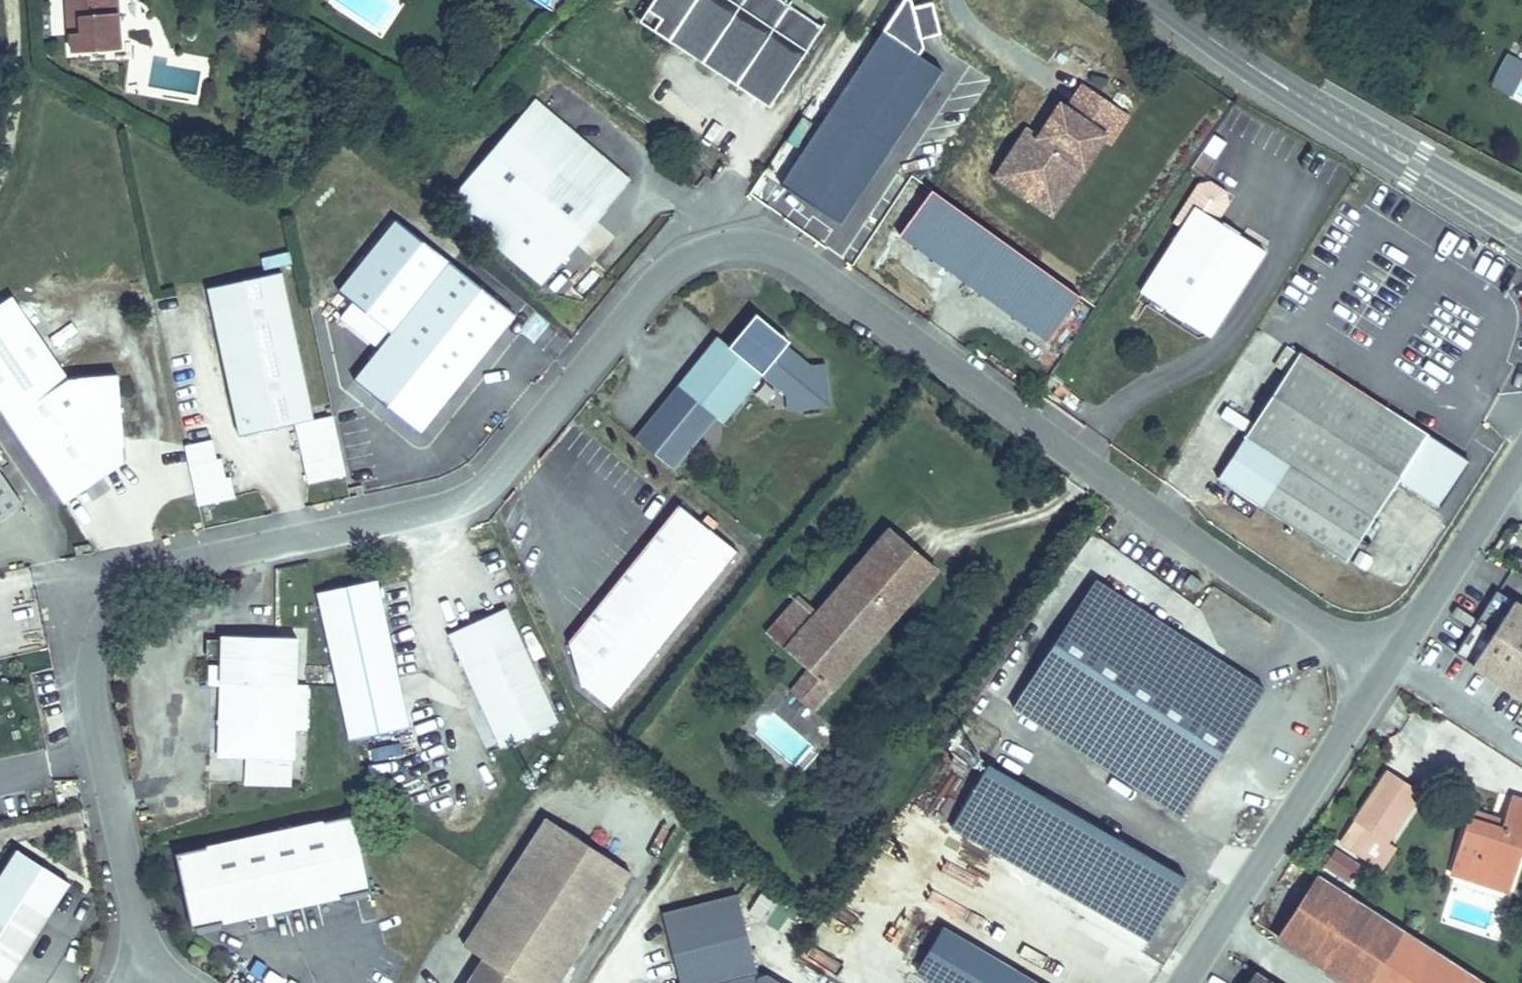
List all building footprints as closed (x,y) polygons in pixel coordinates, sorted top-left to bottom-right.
[(117,0),(66,0),(68,34),(71,34),(72,52),(120,49),(117,0)] [(783,0),(654,0),(638,25),(770,111),(825,27),(783,0)] [(1492,86),(1514,95),(1521,77),(1521,61),(1506,54),(1492,86)] [(1028,126),(991,179),(1052,220),(1082,176),(1084,176),(1106,145),(1111,148),(1132,117),(1081,82),(1065,105),(1059,101),(1038,132),(1028,126)] [(541,286),(630,181),(534,99),(444,204),(541,286)] [(1229,203),(1227,191),(1210,180),(1198,183),(1172,222),(1182,229),(1196,207),(1218,221),(1229,203)] [(1080,300),(932,192),(898,237),(1046,345),(1080,300)] [(1209,336),(1264,250),(1218,221),(1196,207),(1182,229),(1141,292),(1209,336)] [(419,432),(513,314),(396,221),(339,293),(390,334),(353,380),(419,432)] [(313,419),(281,272),(207,288),(240,435),(313,419)] [(117,374),(68,378),(11,296),(0,303),(0,411),(63,504),(125,462),(109,436),(122,433),(117,374)] [(791,348),(793,344),(756,314),(729,347),(717,337),(633,441),(673,474),(717,419),(724,424),(763,376),(789,397),(790,409),(829,407),(827,364),(811,365),(791,348)] [(1469,465),(1301,354),(1218,481),(1348,566),(1401,484),(1440,510),(1469,465)] [(1221,417),(1246,433),(1253,423),(1227,407),(1221,417)] [(345,475),(332,416),(295,424),(296,424),(308,483),(345,475)] [(125,462),(122,433),(109,436),(125,462)] [(225,478),(221,458),(216,459),(212,440),(185,446),(198,505),(234,497),(230,477),(225,478)] [(0,472),(0,520),(22,505),(0,472)] [(612,709),(738,552),(712,530),(718,523),(708,514),(702,522),(679,504),(568,641),(581,684),(612,709)] [(897,612),(936,568),(890,529),(852,573),(897,612)] [(831,689),(897,612),(852,573),(817,613),(785,649),(809,669),(791,690),(811,708),(829,687),(831,689)] [(1203,583),(1191,574),(1185,583),(1196,591),(1203,583)] [(347,742),(409,728),(377,581),(315,594),(347,742)] [(1184,819),(1266,692),(1096,581),(1013,710),(1085,756),(1107,769),(1184,819)] [(785,649),(817,613),(799,597),(767,633),(785,649)] [(1513,601),(1472,664),(1521,697),(1521,607),(1513,601)] [(556,722),(505,608),(450,633),(502,748),(556,722)] [(295,762),(298,636),(221,635),(219,760),(244,761),(243,786),(291,787),(292,761),(295,762)] [(1387,842),(1420,792),(1420,791),(1387,770),(1340,840),(1369,860),(1383,839),(1387,842)] [(1521,852),(1521,800),(1511,797),(1503,822),(1501,828),(1489,825),(1491,818),(1470,811),(1450,872),(1471,879),(1475,869),(1513,880),(1521,852)] [(371,889),(354,813),(175,852),(192,928),(371,889)] [(631,872),(546,817),(463,945),(485,959),(469,982),(558,982),(631,872)] [(1501,828),(1503,822),(1491,818),(1489,825),(1501,828)] [(1382,868),(1395,847),(1387,842),(1383,839),(1369,860),(1382,868)] [(1349,882),(1360,865),(1335,849),(1324,866),(1349,882)] [(72,887),(16,851),(0,876),(0,982),(9,982),(72,887)] [(1509,891),(1513,880),(1475,869),(1471,879),(1509,891)] [(1319,874),(1319,875),(1278,937),(1348,982),(1486,982),(1319,874)] [(767,975),(758,978),(737,895),(662,914),(680,982),(780,982),(767,975)] [(933,981),(958,937),(942,928),(916,971),(933,981)] [(958,937),(933,981),(937,982),(1037,982),(958,937)] [(1256,971),(1248,982),(1274,982),(1256,971)]
